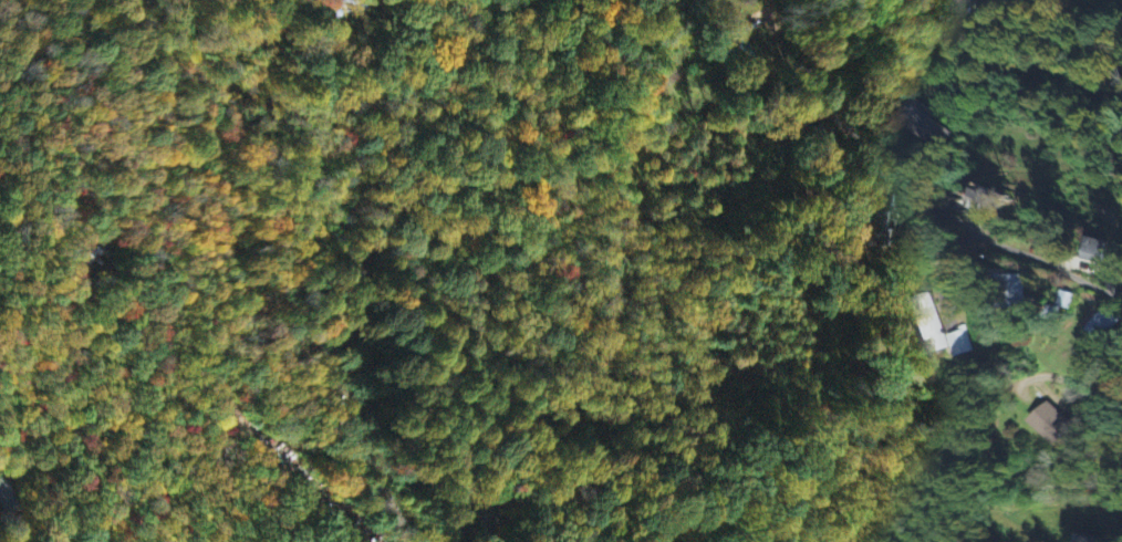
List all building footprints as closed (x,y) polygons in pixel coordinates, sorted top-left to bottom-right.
[(964,208),(985,215),(994,191),(973,183),(964,208)] [(863,248),(889,247),(888,210),(862,210),(863,248)] [(1006,276),(1007,310),(1025,309),(1025,276),(1006,276)] [(909,302),(927,357),(950,350),(931,295),(909,302)] [(1087,333),(1102,344),(1121,318),(1106,307),(1087,333)] [(972,354),(966,330),(947,335),(953,359),(972,354)] [(1072,428),(1047,403),(1028,422),(1054,447),(1072,428)] [(9,502),(10,504),(19,501),(12,477),(0,481),(0,499),(1,504),(9,502)]
